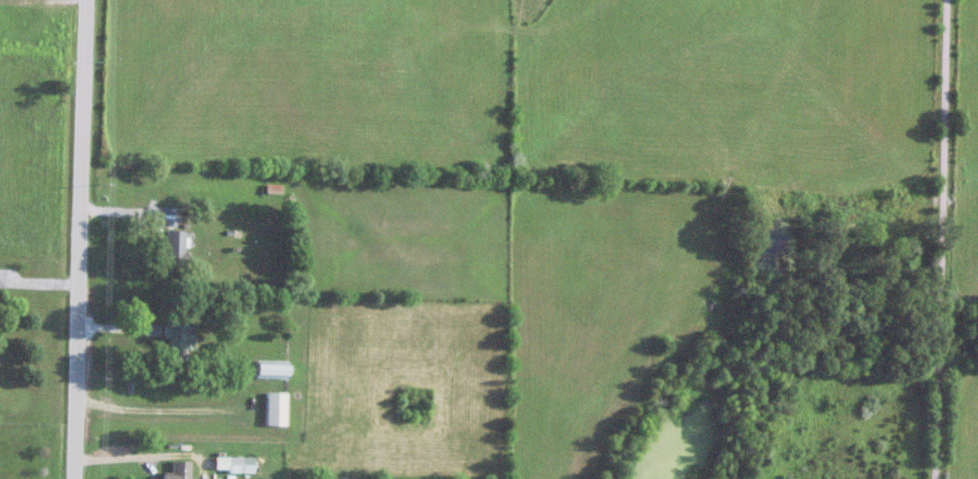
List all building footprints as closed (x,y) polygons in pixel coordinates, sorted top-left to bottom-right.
[(184,264),(184,230),(164,230),(164,264),(184,264)] [(183,361),(183,350),(192,350),(193,334),(185,333),(186,324),(165,323),(164,361),(183,361)] [(156,336),(156,325),(146,325),(146,336),(156,336)] [(285,377),(285,362),(253,362),(253,377),(285,377)] [(285,426),(285,392),(265,392),(265,426),(285,426)] [(252,457),(214,457),(214,472),(252,472),(252,457)] [(188,461),(167,461),(167,478),(188,478),(188,461)]
